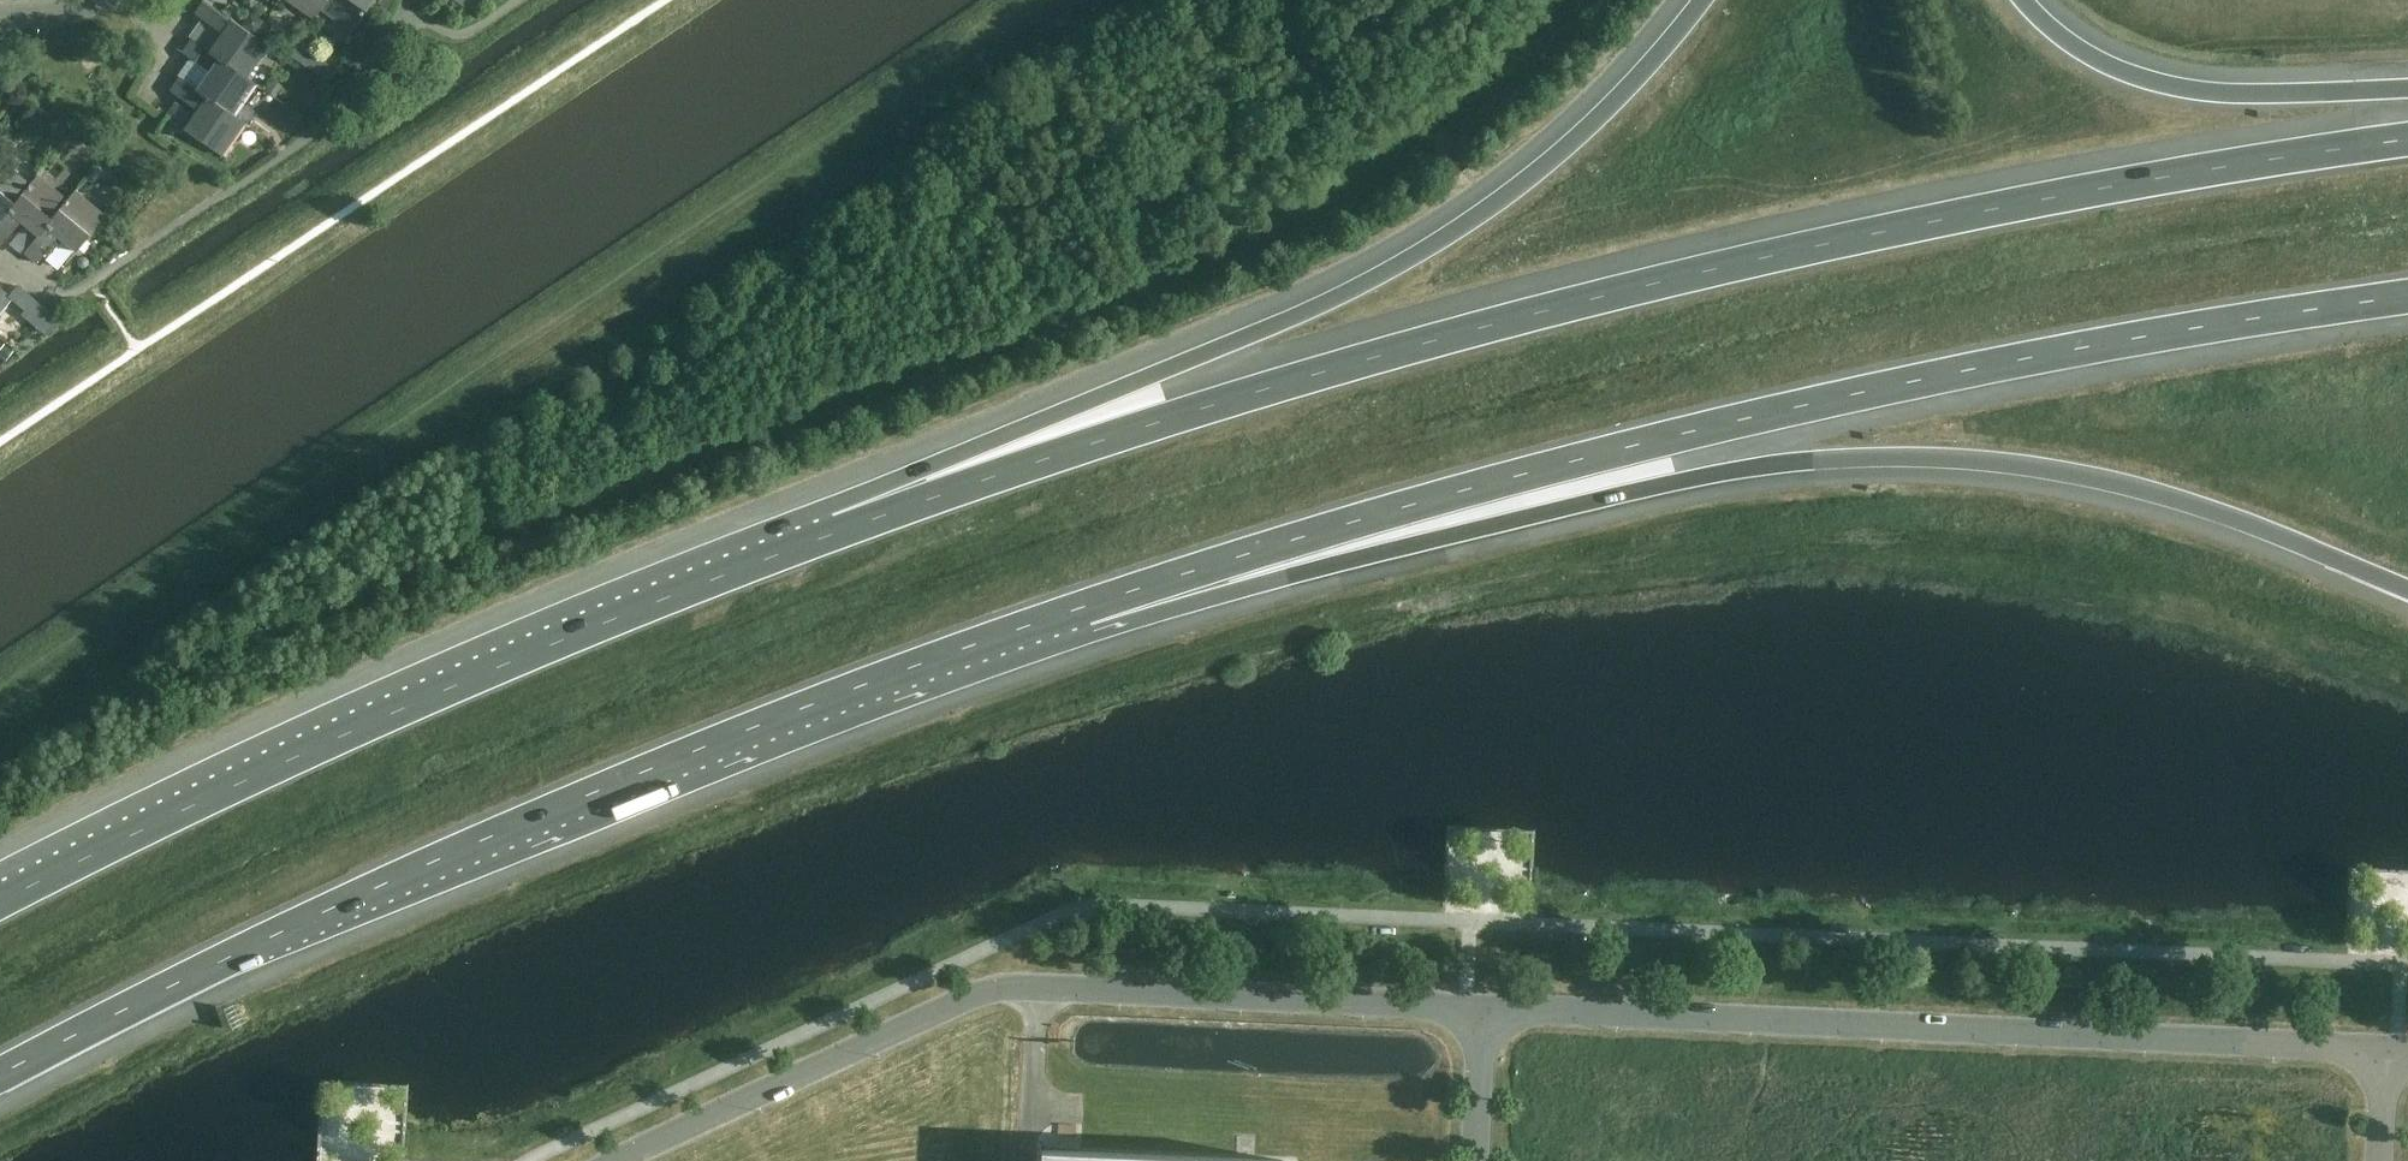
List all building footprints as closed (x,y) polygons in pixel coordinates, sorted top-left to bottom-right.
[(210,51),(209,52),(219,59),(219,58),(247,77),(248,76),(269,46),(274,49),(274,48),(205,0),(204,0),(195,13),(208,22),(208,21),(223,32),(210,51)] [(313,17),(309,22),(311,23),(321,8),(320,7),(325,0),(289,0),(313,17)] [(320,7),(321,8),(351,29),(347,34),(349,35),(374,0),(325,0),(320,7)] [(262,87),(248,76),(247,77),(219,58),(219,59),(209,52),(210,51),(191,38),(182,52),(210,71),(197,89),(196,90),(206,97),(207,96),(235,116),(235,115),(256,85),(261,88),(262,87)] [(250,125),(235,115),(235,116),(207,96),(206,97),(196,90),(197,89),(179,77),(170,90),(183,99),(198,109),(185,128),(227,158),(228,156),(223,153),(244,123),(249,126),(250,125)] [(1,219),(2,220),(10,211),(9,210),(30,185),(29,184),(1,160),(4,156),(3,155),(0,159),(0,219),(1,219)] [(29,184),(30,185),(9,210),(10,211),(2,220),(1,219),(0,221),(0,246),(10,234),(9,233),(20,220),(38,235),(40,236),(48,226),(47,225),(68,200),(67,199),(39,176),(42,171),(41,170),(29,184)] [(63,268),(69,260),(110,211),(108,210),(105,214),(76,190),(80,186),(79,185),(67,199),(68,200),(47,225),(48,226),(40,236),(38,235),(24,252),(37,263),(48,250),(47,249),(58,236),(76,250),(62,267),(63,268)] [(19,286),(11,296),(10,297),(32,315),(41,305),(19,286)] [(5,293),(10,297),(11,296),(0,287),(0,298),(5,293)] [(1040,1160),(1284,1160),(1040,1150),(1040,1160)]
